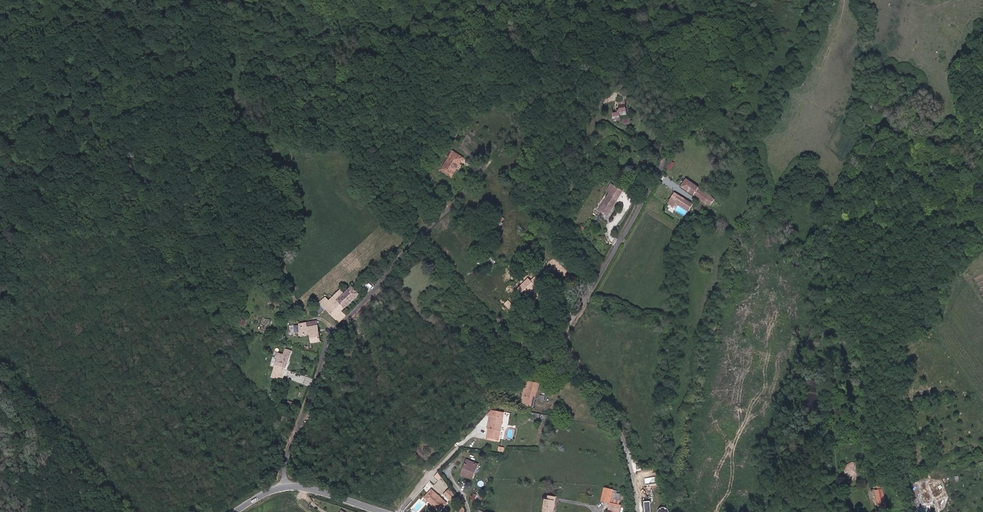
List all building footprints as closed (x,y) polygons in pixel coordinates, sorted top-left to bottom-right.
[(624,103),(616,105),(617,113),(615,113),(616,116),(612,117),(613,124),(620,123),(620,119),(626,118),(624,103)] [(459,168),(463,162),(452,155),(439,173),(444,176),(445,174),(450,177),(458,167),(459,168)] [(712,202),(709,198),(684,181),(679,189),(702,204),(708,206),(712,202)] [(606,220),(621,195),(612,190),(597,215),(606,220)] [(666,205),(685,216),(690,207),(672,196),(666,205)] [(521,301),(532,291),(528,286),(517,297),(521,301)] [(318,305),(314,307),(315,314),(318,317),(325,311),(339,325),(346,317),(342,313),(361,295),(358,292),(356,294),(351,289),(343,297),(339,293),(328,303),(325,299),(321,302),(318,305)] [(311,345),(320,343),(319,323),(299,325),(300,338),(309,337),(311,345)] [(525,355),(530,350),(524,343),(519,347),(525,355)] [(516,350),(523,357),(525,355),(519,347),(516,350)] [(278,356),(271,379),(283,382),(285,373),(291,353),(284,351),(282,357),(278,356)] [(523,406),(528,407),(532,385),(527,384),(523,406)] [(537,386),(532,385),(528,407),(537,409),(539,396),(535,395),(537,386)] [(503,416),(492,413),(488,431),(486,441),(497,443),(503,416)] [(918,452),(915,447),(913,448),(912,446),(908,448),(913,455),(916,454),(915,453),(918,452)] [(466,467),(467,467),(464,476),(474,479),(479,466),(467,462),(466,467)] [(862,470),(859,464),(852,462),(846,465),(844,472),(849,472),(850,474),(851,474),(853,474),(854,475),(857,474),(858,470),(862,470)] [(438,484),(442,480),(438,475),(434,480),(438,484)] [(887,511),(882,486),(881,486),(881,484),(877,485),(878,490),(875,491),(879,511),(887,511)] [(614,491),(605,489),(602,503),(611,505),(612,499),(621,501),(622,495),(613,493),(614,491)] [(921,503),(936,501),(937,510),(946,509),(946,502),(944,502),(943,495),(939,495),(931,496),(930,489),(924,489),(925,494),(920,494),(921,503)] [(454,503),(458,500),(451,491),(446,495),(454,503)] [(483,495),(474,493),(472,500),(482,502),(483,495)] [(433,494),(426,503),(439,511),(445,511),(449,506),(433,494)] [(550,496),(550,500),(546,500),(544,511),(548,511),(553,511),(554,507),(557,507),(558,497),(550,496)]
